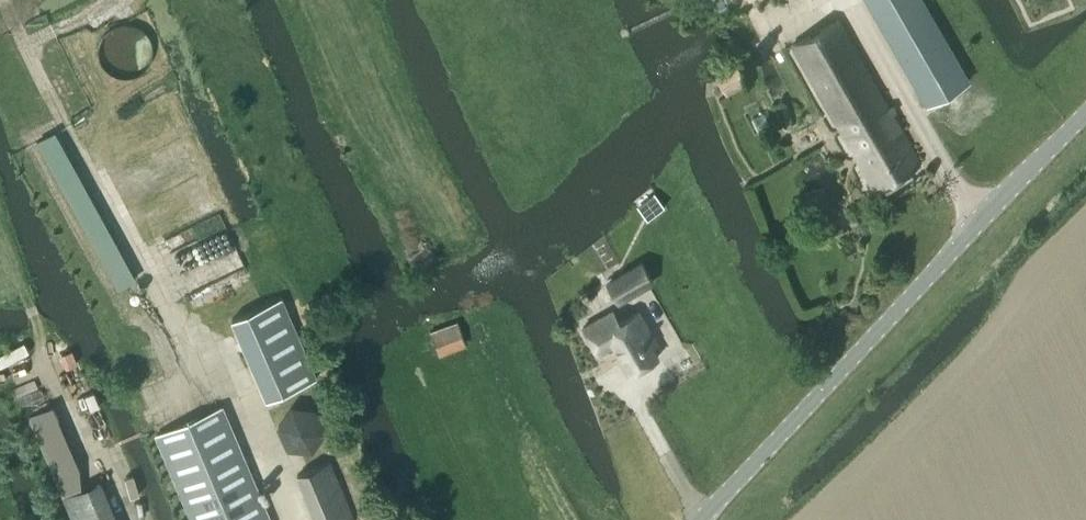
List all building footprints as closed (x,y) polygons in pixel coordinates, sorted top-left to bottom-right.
[(925,104),(926,105),(927,105),(966,83),(919,0),(866,0),(921,104),(925,104)] [(921,164),(921,162),(894,112),(889,105),(840,18),(791,44),(874,190),(876,190),(921,164)] [(148,49),(148,45),(147,39),(146,36),(142,29),(136,25),(127,23),(120,24),(115,26),(112,28),(109,32),(107,36),(105,44),(105,51),(107,55),(110,59),(116,64),(124,66),(128,66),(133,65),(137,63),(141,60),(146,54),(148,49)] [(136,278),(57,131),(38,141),(117,288),(136,278)] [(666,205),(657,193),(638,208),(647,220),(666,205)] [(609,282),(619,301),(654,282),(643,263),(609,282)] [(267,399),(317,378),(282,297),(232,318),(267,399)] [(600,354),(614,346),(630,373),(659,356),(643,330),(649,326),(640,311),(608,329),(601,317),(584,326),(600,354)] [(467,345),(458,322),(431,331),(439,355),(467,345)] [(339,425),(339,420),(339,414),(337,408),(334,403),(330,398),(326,395),(321,392),(315,391),(309,390),(303,391),(299,392),(294,395),(289,399),(285,404),(283,408),(281,415),(281,420),(281,426),(283,431),(285,436),(289,440),(294,444),(300,447),(307,449),(313,449),(323,446),(327,444),(332,439),(335,435),(337,430),(339,425)] [(221,406),(157,433),(193,519),(270,519),(221,406)] [(297,474),(316,519),(354,519),(331,461),(297,474)] [(64,497),(73,519),(118,519),(101,481),(84,489),(81,490),(64,497)]
